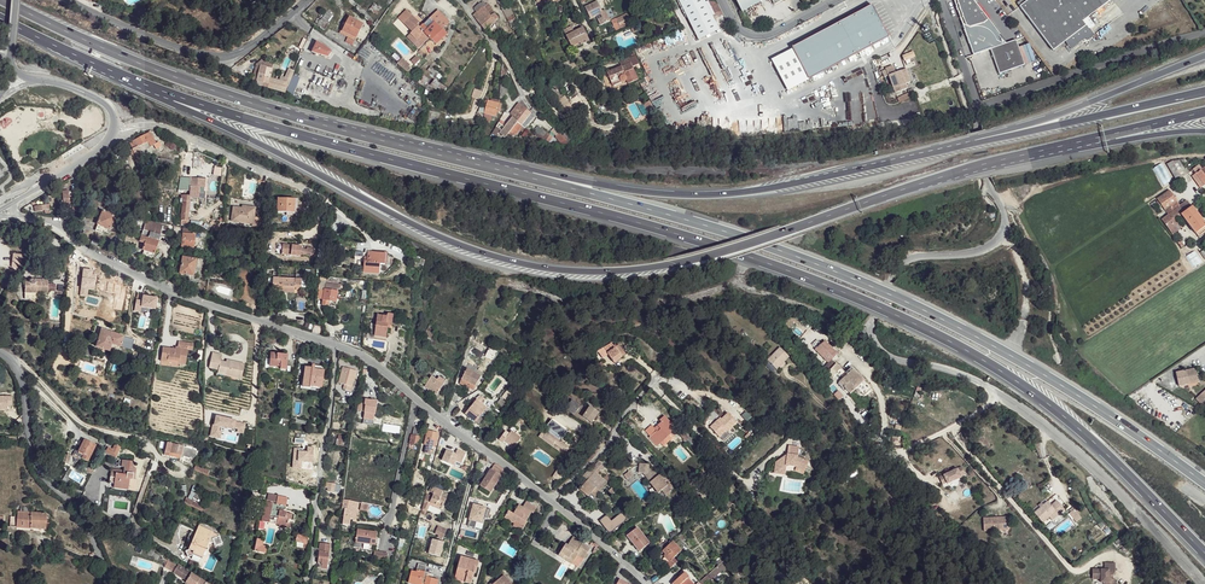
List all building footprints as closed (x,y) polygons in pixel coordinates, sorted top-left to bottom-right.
[(705,4),(711,16),(720,11),(714,0),(705,4)] [(741,9),(759,0),(736,0),(741,9)] [(1097,10),(1110,0),(1027,0),(1020,5),(1054,49),(1066,40),(1086,25),(1090,29),(1092,28),(1095,25),(1091,20),(1088,17),(1097,10)] [(597,3),(585,8),(590,19),(601,13),(597,3)] [(488,4),(484,8),(488,12),(492,9),(488,4)] [(705,4),(699,7),(708,23),(722,16),(720,11),(711,16),(705,4)] [(872,6),(793,48),(809,80),(889,37),(872,6)] [(483,7),(473,16),(485,31),(496,22),(496,21),(492,17),(488,12),(484,8),(483,7)] [(1097,10),(1088,17),(1091,20),(1100,13),(1097,10)] [(324,29),(333,16),(326,11),(317,24),(324,29)] [(601,13),(596,16),(601,26),(611,22),(606,11),(601,13)] [(350,12),(342,29),(350,33),(352,30),(345,26),(352,13),(350,12)] [(423,39),(426,42),(429,39),(436,45),(447,35),(443,30),(449,24),(437,13),(431,20),(422,28),(421,30),(417,26),(419,25),(406,12),(399,19),(413,33),(411,35),(419,43),(423,39)] [(350,33),(348,37),(356,41),(366,20),(352,13),(345,26),(352,30),(350,33)] [(627,14),(611,22),(613,27),(630,19),(627,14)] [(514,15),(507,19),(512,30),(517,27),(515,24),(518,23),(515,16),(514,15)] [(971,28),(964,24),(975,55),(992,50),(1001,74),(1026,66),(1017,41),(1007,44),(999,41),(997,36),(994,33),(990,29),(984,27),(980,26),(974,27),(971,28)] [(1086,25),(1066,40),(1072,48),(1087,37),(1088,39),(1094,34),(1090,29),(1086,25)] [(582,28),(565,36),(571,47),(578,44),(587,39),(582,28)] [(419,43),(411,35),(408,38),(419,49),(426,42),(423,39),(419,43)] [(299,49),(291,44),(288,49),(299,56),(305,40),(303,39),(299,49)] [(705,40),(698,43),(701,51),(708,48),(705,40)] [(332,50),(317,41),(311,51),(327,56),(332,50)] [(962,45),(965,57),(972,55),(968,43),(962,45)] [(902,54),(905,64),(916,62),(913,51),(902,54)] [(396,54),(393,58),(399,63),(400,62),(405,67),(407,64),(396,54)] [(416,55),(411,61),(415,65),(420,59),(416,55)] [(620,67),(605,74),(611,87),(622,82),(620,81),(619,79),(622,77),(624,77),(626,79),(626,81),(628,85),(636,81),(633,72),(632,69),(638,65),(633,55),(627,58),(628,60),(618,64),(620,67)] [(251,83),(255,84),(259,66),(272,69),(269,83),(286,87),(293,71),(288,69),(284,81),(275,79),(279,65),(261,60),(256,64),(251,83)] [(259,66),(255,84),(284,93),(286,87),(269,83),(272,69),(259,66)] [(892,66),(885,69),(886,71),(888,77),(895,74),(892,66)] [(894,74),(888,77),(893,89),(904,85),(910,82),(905,70),(894,74)] [(292,75),(288,93),(294,94),(298,77),(292,75)] [(433,79),(429,86),(443,94),(447,87),(433,79)] [(904,85),(893,89),(895,93),(905,89),(904,85)] [(908,94),(897,99),(898,103),(915,95),(912,89),(907,92),(908,94)] [(429,94),(427,101),(434,103),(436,96),(429,94)] [(489,101),(486,114),(491,115),(496,116),(498,103),(492,101),(489,101)] [(647,103),(641,106),(646,115),(651,113),(647,103)] [(501,132),(506,136),(510,139),(521,126),(526,130),(535,118),(527,110),(518,104),(510,114),(513,117),(512,118),(501,132)] [(495,127),(501,132),(505,127),(498,122),(495,127)] [(562,130),(555,137),(564,146),(571,139),(562,130)] [(149,133),(130,144),(133,149),(131,150),(136,156),(141,153),(141,152),(153,145),(156,143),(149,133)] [(545,137),(543,140),(547,143),(552,137),(548,134),(545,137)] [(117,151),(111,154),(115,163),(121,160),(117,151)] [(1167,163),(1174,179),(1186,174),(1179,158),(1167,163)] [(174,162),(161,159),(159,167),(172,170),(174,162)] [(1199,165),(1193,169),(1196,174),(1203,170),(1199,165)] [(1196,174),(1204,184),(1204,183),(1204,168),(1203,170),(1196,174)] [(191,179),(189,197),(189,199),(198,200),(199,189),(204,189),(205,181),(191,179)] [(163,188),(159,206),(169,208),(172,190),(163,188)] [(62,192),(64,208),(61,208),(59,208),(61,214),(65,214),(65,213),(71,212),(70,200),(71,200),(71,196),(69,197),(68,191),(62,192)] [(1170,191),(1157,200),(1165,210),(1177,201),(1170,191)] [(189,197),(181,196),(181,199),(180,199),(179,204),(182,204),(180,224),(187,225),(188,212),(189,203),(188,203),(189,199),(189,197)] [(294,199),(278,198),(277,212),(293,213),(294,199)] [(1162,220),(1169,230),(1177,224),(1173,218),(1180,213),(1196,234),(1197,234),(1204,228),(1204,224),(1187,201),(1180,206),(1168,215),(1162,220)] [(1177,201),(1165,210),(1168,215),(1180,206),(1177,201)] [(233,209),(231,222),(252,224),(254,217),(254,209),(243,207),(242,210),(233,209)] [(115,218),(102,212),(97,224),(95,230),(103,233),(104,231),(108,233),(109,229),(110,229),(112,224),(114,225),(117,221),(114,219),(115,218)] [(223,224),(222,233),(232,234),(233,225),(223,224)] [(1197,234),(1199,236),(1204,231),(1204,228),(1197,234)] [(190,231),(183,230),(181,247),(194,248),(195,236),(190,235),(190,231)] [(160,237),(149,234),(147,239),(141,237),(139,243),(145,245),(144,250),(155,254),(160,237)] [(297,249),(296,254),(311,256),(313,244),(309,243),(308,248),(307,248),(306,250),(297,249)] [(22,254),(13,253),(12,266),(19,267),(19,261),(21,261),(22,254)] [(364,255),(363,263),(365,263),(380,265),(384,265),(386,258),(364,255)] [(177,264),(175,270),(179,271),(178,273),(194,276),(197,260),(181,257),(179,264),(177,264)] [(365,263),(363,273),(379,274),(380,265),(365,263)] [(273,279),(272,291),(282,292),(282,288),(295,289),(295,287),(296,279),(273,279)] [(32,283),(26,283),(26,293),(49,293),(49,280),(34,280),(33,281),(32,282),(32,283)] [(320,282),(319,291),(324,291),(322,305),(328,307),(329,302),(335,302),(338,285),(320,282)] [(378,316),(375,334),(387,335),(388,327),(392,327),(394,315),(388,315),(388,317),(378,316)] [(430,326),(425,334),(433,340),(437,335),(434,333),(436,330),(430,326)] [(101,329),(100,334),(98,339),(95,347),(99,348),(108,352),(111,344),(119,347),(123,337),(104,331),(101,329)] [(174,350),(162,348),(160,363),(185,366),(187,351),(192,352),(193,345),(178,342),(177,348),(175,348),(174,350)] [(825,342),(817,350),(829,363),(837,355),(825,342)] [(612,343),(598,352),(602,358),(607,355),(613,363),(622,357),(612,343)] [(781,347),(768,359),(776,368),(779,365),(784,361),(789,356),(781,347)] [(288,355),(271,353),(270,366),(281,367),(280,369),(286,370),(288,355)] [(218,371),(217,376),(240,381),(244,365),(226,361),(226,363),(220,362),(221,356),(212,354),(209,369),(218,371)] [(601,361),(594,367),(598,371),(605,366),(601,361)] [(313,365),(312,367),(310,386),(322,388),(324,367),(313,365)] [(312,367),(305,366),(303,387),(310,389),(310,386),(312,367)] [(1200,366),(1178,370),(1182,384),(1191,383),(1190,379),(1203,377),(1200,366)] [(355,370),(343,367),(339,383),(343,385),(342,389),(352,392),(353,387),(351,386),(355,370)] [(864,382),(865,382),(852,369),(847,374),(848,375),(842,381),(847,386),(845,388),(851,395),(864,382)] [(462,381),(460,385),(473,392),(481,378),(466,370),(464,375),(462,374),(459,379),(462,381)] [(431,378),(425,388),(437,395),(445,382),(439,378),(437,381),(431,378)] [(871,390),(864,382),(855,391),(858,394),(861,392),(865,396),(871,390)] [(833,395),(837,400),(846,392),(842,387),(833,395)] [(1196,399),(1204,408),(1204,407),(1204,391),(1196,399)] [(374,418),(377,400),(372,399),(372,401),(365,400),(363,417),(374,418)] [(572,401),(565,410),(573,415),(579,406),(572,401)] [(473,403),(464,413),(475,421),(483,411),(477,406),(473,403)] [(480,403),(477,406),(483,411),(486,408),(480,403)] [(591,406),(583,416),(591,423),(599,413),(591,406)] [(720,422),(719,420),(711,427),(720,436),(727,430),(728,432),(738,423),(729,414),(720,422)] [(665,415),(660,419),(662,421),(654,429),(657,432),(671,420),(665,415)] [(678,428),(671,420),(657,432),(651,437),(650,438),(657,447),(660,444),(661,444),(671,434),(678,428)] [(645,431),(651,437),(657,432),(654,429),(651,426),(645,431)] [(542,433),(539,437),(547,443),(549,441),(554,445),(551,449),(558,454),(561,451),(563,450),(564,451),(565,452),(567,452),(568,451),(568,449),(567,448),(564,445),(565,444),(549,430),(545,435),(542,433)] [(506,432),(499,440),(509,448),(511,446),(514,449),(522,439),(512,431),(509,434),(506,432)] [(427,432),(425,446),(435,448),(438,434),(427,432)] [(674,437),(671,434),(661,444),(663,447),(674,437)] [(413,436),(411,435),(410,443),(420,446),(421,437),(418,437),(413,436)] [(337,436),(336,445),(344,445),(345,436),(337,436)] [(85,441),(79,451),(84,454),(81,461),(87,463),(96,447),(85,441)] [(183,446),(167,443),(165,455),(171,456),(172,454),(181,455),(183,446)] [(194,447),(183,446),(181,455),(193,457),(194,447)] [(435,448),(425,446),(424,449),(426,449),(424,457),(430,458),(431,451),(434,451),(435,448)] [(776,463),(774,476),(784,478),(785,476),(786,470),(790,469),(797,470),(805,474),(809,466),(798,461),(800,451),(790,448),(788,457),(776,463)] [(118,454),(108,449),(105,454),(116,459),(118,454)] [(79,451),(77,451),(74,457),(81,461),(84,454),(79,451)] [(123,475),(110,473),(109,484),(114,485),(113,489),(128,491),(130,479),(135,480),(136,469),(133,468),(133,461),(123,460),(122,466),(124,467),(124,471),(123,475)] [(604,466),(599,462),(595,466),(600,472),(604,466)] [(656,473),(655,471),(650,466),(650,463),(640,462),(639,472),(644,472),(647,473),(653,480),(651,482),(660,492),(663,490),(668,485),(660,475),(657,477),(655,474),(656,473)] [(409,476),(414,477),(416,465),(405,463),(404,468),(411,469),(409,476)] [(211,471),(196,464),(194,469),(209,476),(211,471)] [(492,469),(490,468),(481,485),(492,491),(504,469),(495,464),(492,469)] [(582,478),(586,482),(579,489),(588,497),(591,494),(596,488),(600,492),(608,483),(598,474),(600,472),(595,466),(589,473),(588,472),(582,478)] [(963,468),(940,477),(943,485),(948,483),(948,484),(964,478),(963,477),(966,475),(963,468)] [(786,470),(785,476),(789,477),(790,474),(797,475),(803,478),(805,474),(797,470),(790,469),(786,470)] [(624,476),(625,478),(627,480),(630,478),(633,476),(630,472),(624,476)] [(653,480),(647,473),(644,472),(651,482),(653,480)] [(341,486),(326,482),(325,489),(328,489),(328,492),(339,494),(341,486)] [(431,490),(435,492),(436,489),(438,490),(439,488),(444,490),(446,487),(435,482),(431,490)] [(672,490),(668,485),(663,490),(666,494),(672,490)] [(445,504),(445,501),(447,498),(446,498),(448,493),(444,491),(444,490),(439,488),(438,490),(436,489),(435,492),(436,492),(434,495),(433,498),(427,495),(423,509),(426,510),(428,503),(442,510),(445,504)] [(600,492),(596,488),(591,494),(594,498),(600,492)] [(274,501),(263,499),(258,518),(266,520),(268,514),(275,516),(274,522),(282,524),(281,526),(287,528),(288,522),(286,522),(287,517),(289,517),(290,513),(285,511),(285,510),(276,508),(277,506),(283,508),(287,496),(276,493),(274,501)] [(733,496),(731,498),(737,504),(739,503),(733,496)] [(204,506),(188,498),(185,504),(200,512),(204,506)] [(344,499),(343,509),(345,509),(342,525),(349,526),(350,518),(355,519),(357,502),(344,499)] [(537,509),(526,502),(523,507),(519,505),(514,514),(508,510),(504,517),(515,525),(516,523),(524,528),(528,523),(526,522),(532,514),(534,515),(537,509)] [(361,503),(360,511),(368,512),(369,504),(361,503)] [(473,503),(469,519),(483,523),(488,506),(473,503)] [(1055,503),(1048,508),(1054,514),(1057,518),(1063,513),(1055,503)] [(1046,504),(1033,515),(1042,524),(1046,521),(1054,514),(1048,508),(1046,504)] [(1075,522),(1081,518),(1073,507),(1067,512),(1075,522)] [(30,529),(32,513),(18,511),(17,517),(10,516),(9,527),(30,529)] [(48,514),(32,513),(30,529),(47,530),(48,514)] [(1057,518),(1054,514),(1046,521),(1049,524),(1057,518)] [(1007,518),(982,519),(982,532),(1008,531),(1007,518)] [(524,528),(516,523),(515,525),(514,527),(522,532),(524,528)] [(196,532),(192,530),(188,538),(193,540),(189,550),(186,551),(185,550),(185,552),(186,553),(187,556),(187,557),(188,558),(188,557),(193,556),(194,555),(201,558),(208,542),(211,543),(212,543),(214,545),(213,547),(215,548),(215,545),(220,544),(221,545),(222,543),(221,542),(219,538),(220,536),(218,536),(217,538),(214,538),(214,536),(211,536),(212,533),(199,527),(196,532)] [(443,530),(444,528),(439,527),(435,534),(439,535),(438,537),(443,539),(447,531),(443,530)] [(377,533),(358,529),(356,543),(376,546),(377,533)] [(638,529),(628,537),(640,552),(650,545),(638,529)] [(309,537),(293,533),(292,541),(307,544),(309,537)] [(583,543),(573,536),(567,545),(565,543),(557,556),(570,565),(574,558),(577,555),(583,559),(589,549),(582,544),(583,543)] [(674,559),(681,552),(673,542),(663,552),(667,556),(666,558),(670,562),(668,564),(672,568),(678,562),(674,559)] [(330,545),(321,543),(318,563),(322,563),(321,568),(327,569),(330,545)] [(477,561),(462,555),(454,579),(460,581),(462,577),(472,580),(475,574),(472,573),(474,566),(476,566),(477,561)] [(570,565),(557,556),(555,558),(568,568),(570,565)] [(175,565),(169,561),(165,566),(172,570),(175,565)] [(727,568),(722,562),(718,568),(721,570),(723,573),(727,568)] [(411,571),(409,581),(419,583),(437,583),(438,580),(432,578),(432,576),(424,575),(427,566),(421,564),(418,572),(411,571)] [(1091,582),(1099,582),(1099,583),(1114,583),(1114,582),(1109,582),(1109,578),(1111,578),(1114,574),(1113,566),(1103,566),(1102,573),(1091,572),(1091,582)] [(718,568),(707,578),(709,581),(721,570),(718,568)] [(187,581),(186,582),(188,583),(209,583),(207,583),(185,569),(182,573),(181,575),(182,576),(181,577),(187,581)] [(673,583),(694,583),(684,574),(673,583)]
